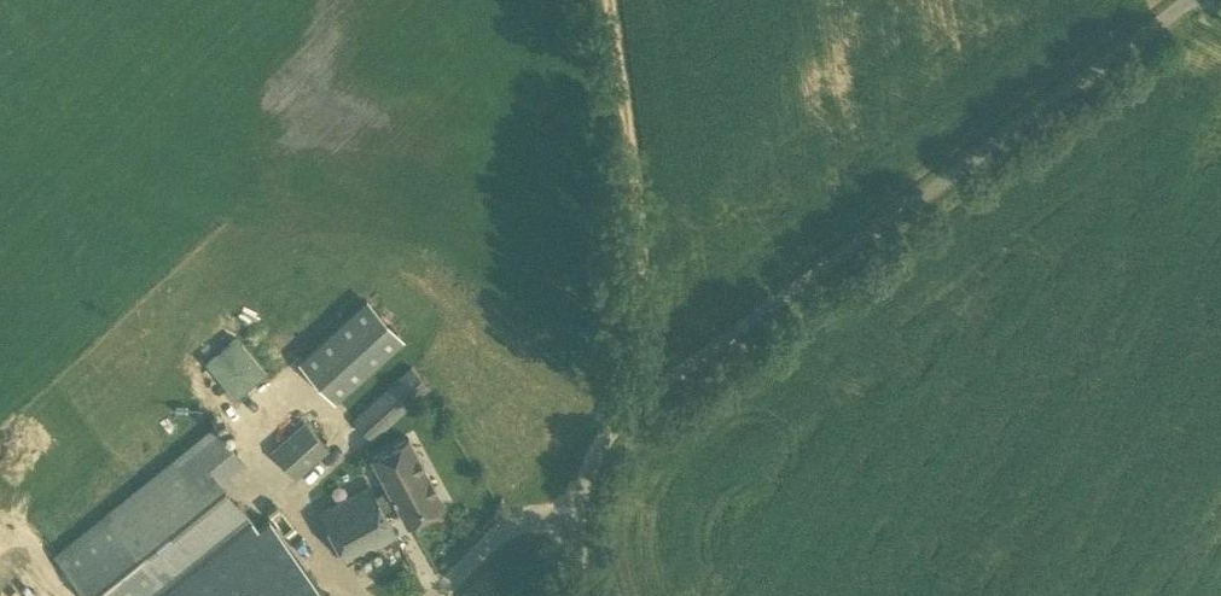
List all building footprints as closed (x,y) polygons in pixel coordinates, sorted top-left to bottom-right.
[(405,339),(368,299),(300,361),(337,401),(405,339)] [(233,396),(262,374),(234,339),(206,361),(233,396)] [(373,441),(431,387),(411,366),(353,419),(373,441)] [(297,478),(330,448),(305,421),(272,450),(297,478)] [(258,528),(226,488),(249,469),(216,428),(56,555),(88,595),(174,595),(258,528)] [(376,495),(386,514),(399,507),(409,524),(445,504),(409,438),(372,458),(389,488),(376,495)] [(386,514),(376,495),(371,486),(321,513),(349,563),(398,536),(386,514)] [(268,519),(258,528),(174,595),(330,595),(268,519)]
